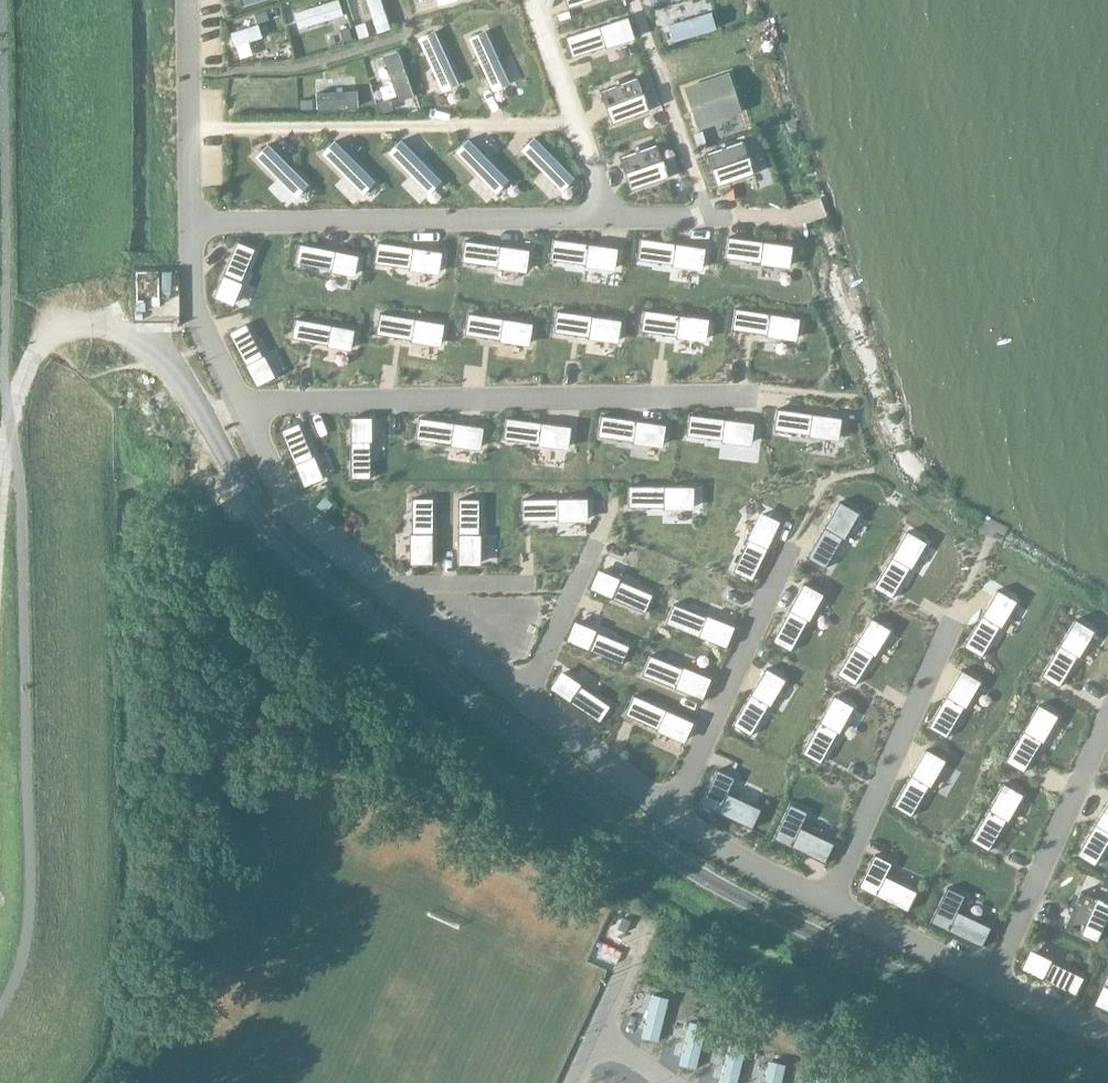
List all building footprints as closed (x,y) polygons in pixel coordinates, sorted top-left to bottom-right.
[(415,9),(444,0),(413,0),(415,9)] [(728,74),(686,88),(698,126),(740,112),(728,74)] [(635,77),(599,91),(611,124),(648,110),(635,77)] [(742,140),(705,153),(717,187),(754,174),(742,140)] [(655,144),(618,156),(630,190),(667,177),(655,144)] [(716,769),(699,805),(751,829),(760,809),(727,793),(734,778),(716,769)] [(789,804),(772,839),(824,863),(833,843),(799,827),(807,812),(789,804)] [(874,854),(857,887),(907,911),(916,892),(885,876),(891,863),(874,854)] [(946,887),(929,922),(981,947),(990,927),(957,911),(964,896),(946,887)] [(1064,928),(1097,941),(1107,916),(1107,903),(1080,891),(1064,928)]
